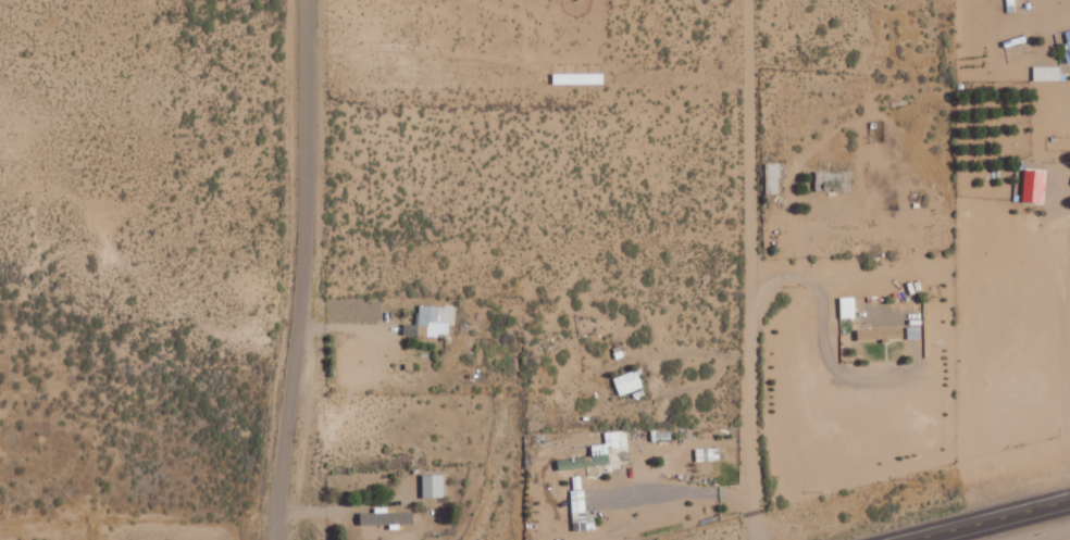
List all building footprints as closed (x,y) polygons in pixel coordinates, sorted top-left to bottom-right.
[(767,194),(780,194),(780,163),(766,163),(767,194)] [(1045,203),(1046,171),(1025,170),(1024,202),(1045,203)] [(856,318),(856,297),(841,298),(842,318),(856,318)] [(452,336),(454,308),(420,306),(419,326),(428,327),(428,335),(452,336)] [(620,396),(643,388),(638,370),(614,379),(620,396)] [(559,460),(560,471),(589,468),(589,466),(611,464),(610,451),(629,449),(627,431),(605,433),(606,444),(592,446),(594,456),(559,460)] [(596,531),(595,514),(586,514),(585,490),(572,491),(573,532),(596,531)] [(361,513),(361,525),(414,524),(414,512),(361,513)]
